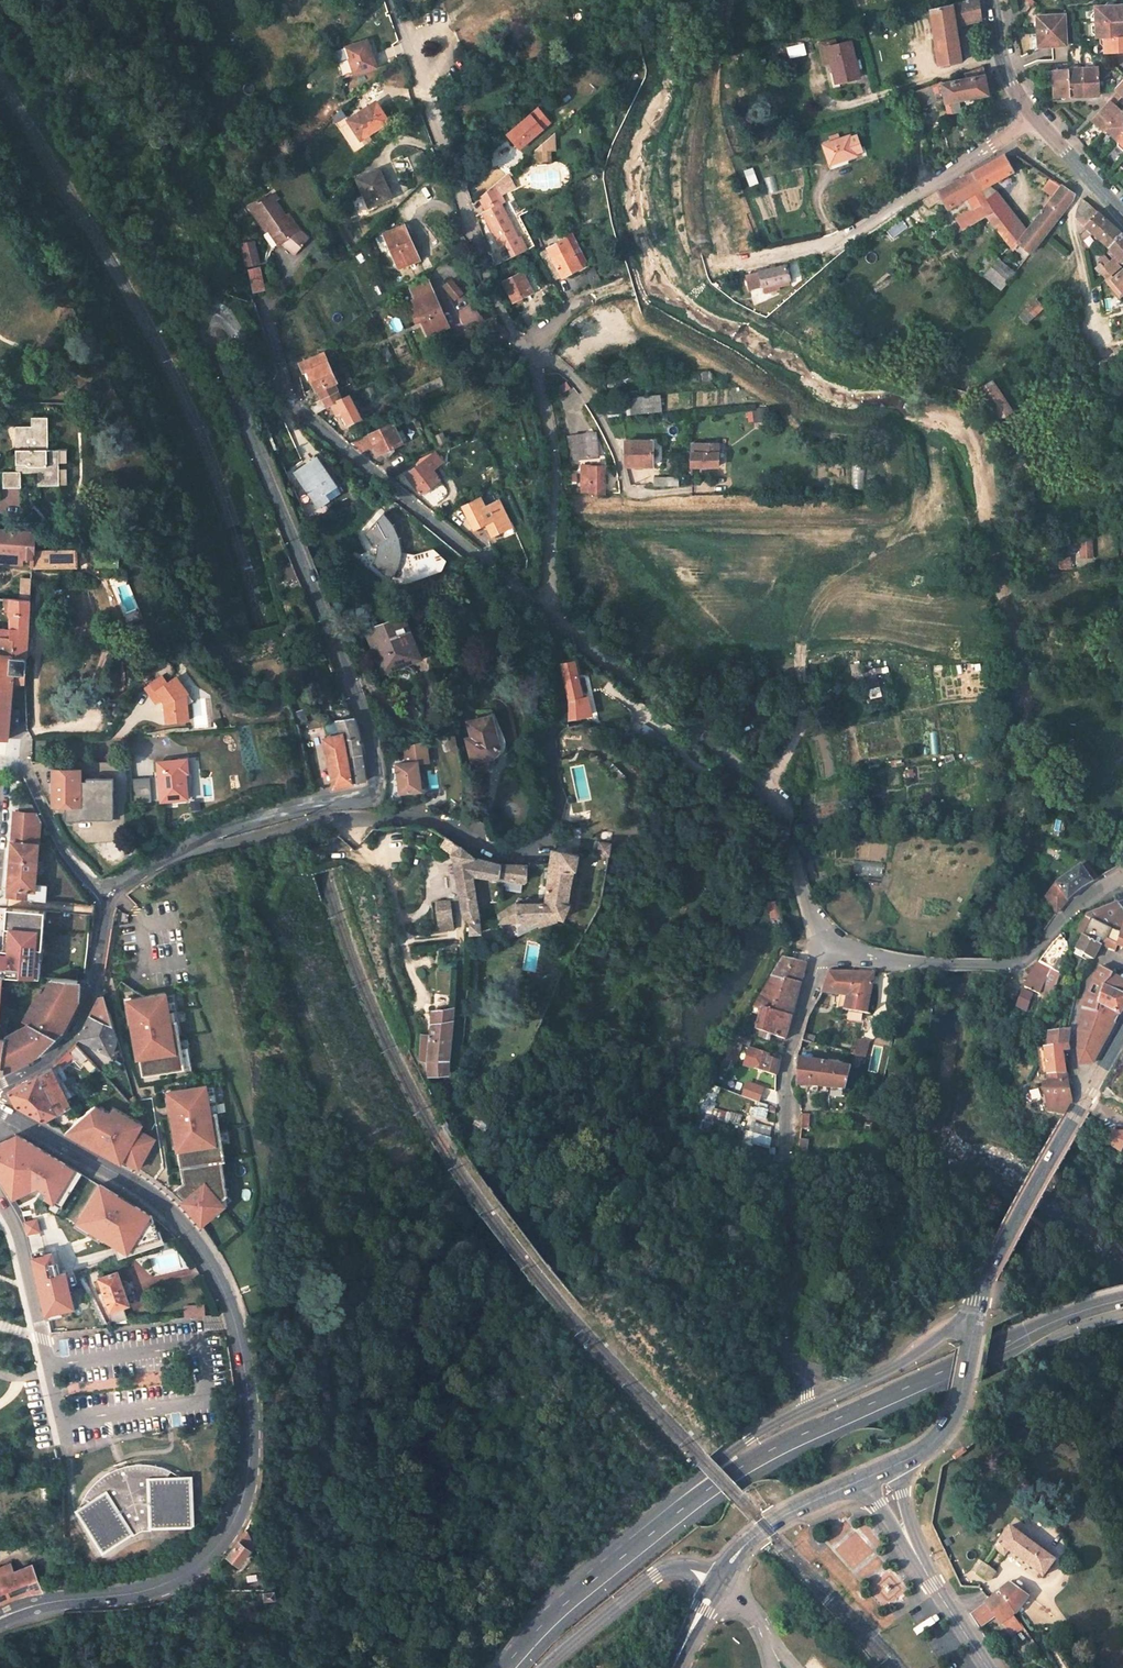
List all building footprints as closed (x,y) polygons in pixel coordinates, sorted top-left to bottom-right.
[(938,65),(960,61),(954,25),(954,22),(968,19),(968,22),(981,19),(978,0),(964,0),(930,8),(931,14),(938,65)] [(1017,8),(1024,14),(1031,5),(1024,0),(1022,0),(1017,8)] [(1122,5),(1117,5),(1094,7),(1096,38),(1103,37),(1104,53),(1122,52),(1122,17),(1122,5)] [(1063,46),(1061,12),(1030,13),(1032,47),(1047,46),(1063,46)] [(376,67),(367,39),(345,47),(332,51),(341,79),(354,75),(376,67)] [(818,43),(823,64),(831,63),(827,46),(836,44),(835,39),(818,43)] [(859,77),(851,41),(836,44),(827,46),(831,63),(835,83),(859,77)] [(942,81),(945,101),(986,94),(984,82),(982,66),(964,73),(965,78),(942,81)] [(1095,95),(1094,67),(1086,67),(1046,68),(1048,99),(1095,95)] [(1114,88),(1122,96),(1122,79),(1114,88)] [(709,88),(707,83),(698,85),(700,91),(709,88)] [(941,98),(936,85),(913,93),(916,107),(941,98)] [(1103,131),(1105,129),(1122,145),(1122,108),(1121,110),(1116,105),(1110,99),(1091,121),(1103,131)] [(389,122),(375,101),(347,119),(361,140),(389,122)] [(334,122),(345,115),(341,108),(332,117),(331,118),(334,122)] [(539,124),(531,114),(507,135),(515,144),(531,130),(532,131),(539,124)] [(967,143),(974,140),(969,125),(962,128),(967,143)] [(515,144),(518,149),(535,134),(532,131),(531,130),(515,144)] [(849,136),(848,134),(823,144),(829,163),(855,154),(855,153),(861,151),(855,134),(849,136)] [(537,163),(553,162),(553,152),(558,151),(557,142),(535,143),(537,163)] [(306,151),(301,153),(305,161),(310,159),(306,151)] [(988,184),(1013,170),(1004,153),(972,171),(981,188),(988,184)] [(829,163),(831,169),(849,163),(849,161),(857,158),(855,154),(829,163)] [(387,188),(378,169),(356,179),(369,207),(389,198),(385,189),(387,188)] [(973,207),(955,218),(962,230),(980,219),(980,218),(986,215),(994,211),(981,188),(972,171),(955,180),(946,185),(922,199),(928,207),(941,199),(946,208),(967,196),(973,207)] [(497,187),(511,179),(507,172),(495,183),(497,187)] [(1050,176),(1040,190),(1050,199),(1061,184),(1050,176)] [(499,246),(505,243),(512,257),(527,249),(520,236),(518,237),(501,203),(504,201),(497,187),(495,183),(478,197),(485,211),(482,213),(499,246)] [(986,215),(1012,248),(1017,242),(1025,232),(988,184),(981,188),(994,211),(986,215)] [(1025,232),(1017,242),(1030,252),(1072,199),(1074,192),(1067,188),(1061,184),(1050,199),(1025,232)] [(268,231),(278,246),(281,243),(294,254),(308,238),(299,230),(296,233),(284,216),(285,215),(275,201),(278,199),(273,193),(264,199),(262,196),(247,207),(259,223),(262,222),(268,231)] [(1094,268),(1105,280),(1108,277),(1111,274),(1122,265),(1122,235),(1120,232),(1100,215),(1082,199),(1076,216),(1079,219),(1112,250),(1109,253),(1113,258),(1109,261),(1104,266),(1101,262),(1094,268)] [(299,230),(287,213),(285,215),(284,216),(296,233),(299,230)] [(259,223),(265,232),(268,231),(262,222),(259,223)] [(383,233),(398,268),(410,262),(408,257),(416,253),(404,224),(383,233)] [(582,267),(583,270),(589,267),(570,231),(565,234),(567,238),(582,267)] [(542,245),(536,234),(531,237),(537,248),(542,245)] [(582,267),(567,238),(539,252),(554,281),(582,267)] [(258,264),(252,241),(240,244),(246,267),(258,264)] [(1001,260),(991,252),(987,256),(997,264),(1001,260)] [(410,262),(419,259),(416,253),(408,257),(410,262)] [(1104,255),(1098,259),(1101,262),(1104,266),(1109,261),(1104,255)] [(987,276),(997,264),(987,256),(977,268),(987,276)] [(987,276),(1001,289),(1014,272),(1001,260),(997,264),(987,276)] [(790,279),(787,265),(768,269),(746,274),(748,283),(761,280),(763,286),(772,284),(778,282),(779,285),(787,284),(789,281),(789,279),(790,279)] [(260,290),(255,268),(246,270),(251,292),(260,290)] [(540,289),(530,268),(502,281),(513,302),(540,289)] [(1113,277),(1111,274),(1108,277),(1120,291),(1122,289),(1122,268),(1113,277)] [(1119,297),(1122,293),(1122,289),(1120,291),(1108,277),(1105,280),(1119,297)] [(444,286),(457,301),(467,293),(454,278),(444,286)] [(447,326),(427,280),(410,288),(415,298),(411,300),(427,335),(447,326)] [(748,283),(749,289),(763,286),(761,280),(748,283)] [(1044,307),(1036,299),(1027,309),(1034,316),(1044,307)] [(1018,316),(1026,324),(1034,316),(1027,309),(1018,316)] [(392,359),(387,347),(379,350),(384,362),(392,359)] [(353,383),(344,363),(339,365),(333,352),(328,351),(324,353),(336,381),(334,382),(338,390),(353,383)] [(338,390),(334,382),(336,381),(324,353),(323,352),(299,362),(303,374),(307,372),(316,391),(317,391),(321,400),(322,399),(338,390)] [(1079,373),(1093,369),(1090,359),(1076,363),(1079,373)] [(711,380),(710,372),(692,374),(693,382),(711,380)] [(1022,404),(1002,372),(993,378),(1013,409),(1022,404)] [(1013,409),(993,378),(978,388),(998,419),(1004,415),(1013,409)] [(375,395),(371,387),(365,390),(369,398),(375,395)] [(311,390),(303,393),(308,407),(321,400),(317,391),(316,391),(313,393),(311,390)] [(349,395),(342,398),(338,390),(322,399),(326,408),(331,406),(335,414),(340,412),(347,424),(361,418),(349,395)] [(661,410),(660,396),(626,399),(628,413),(661,410)] [(394,426),(414,417),(410,414),(392,422),(394,426)] [(998,419),(1005,430),(1011,426),(1004,415),(998,419)] [(48,449),(48,417),(32,417),(32,426),(15,426),(16,472),(3,472),(3,488),(21,488),(20,473),(38,473),(38,486),(59,486),(59,462),(67,462),(67,449),(48,449)] [(378,453),(402,442),(397,432),(394,426),(392,422),(389,424),(368,434),(378,453)] [(402,442),(407,439),(402,429),(397,432),(402,442)] [(446,443),(441,433),(435,436),(439,446),(446,443)] [(598,456),(596,433),(583,434),(586,457),(598,456)] [(586,459),(583,434),(572,435),(574,459),(586,459)] [(359,452),(368,447),(363,437),(350,444),(359,452)] [(653,466),(653,440),(625,440),(625,452),(625,466),(653,466)] [(691,466),(718,466),(718,444),(695,444),(695,451),(691,451),(691,466)] [(926,451),(925,444),(916,444),(917,452),(926,451)] [(429,490),(440,481),(439,479),(430,468),(441,460),(434,452),(413,462),(416,466),(405,475),(420,494),(428,487),(429,490)] [(317,457),(295,473),(318,507),(343,489),(332,473),(329,475),(320,462),(317,457)] [(1015,477),(1035,477),(1032,458),(1011,459),(1015,477)] [(332,473),(323,460),(320,462),(329,475),(332,473)] [(604,493),(604,466),(581,466),(581,493),(604,493)] [(856,470),(855,488),(862,489),(864,470),(856,470)] [(485,523),(487,522),(489,525),(488,531),(491,536),(501,532),(499,529),(510,523),(499,500),(489,505),(490,506),(485,508),(484,506),(480,497),(462,506),(473,529),(485,523)] [(385,516),(382,513),(375,521),(378,524),(385,516)] [(378,524),(375,521),(365,533),(373,548),(378,548),(377,557),(373,564),(391,580),(399,566),(401,554),(399,538),(392,523),(385,516),(378,524)] [(501,532),(512,526),(510,523),(499,529),(501,532)] [(35,532),(0,530),(0,557),(33,559),(33,566),(34,568),(77,567),(76,550),(34,551),(35,532)] [(1093,556),(1093,539),(1079,539),(1080,556),(1093,556)] [(33,566),(33,559),(0,557),(0,564),(33,566)] [(1070,566),(1070,557),(1059,558),(1059,566),(1070,566)] [(32,582),(22,581),(20,599),(10,598),(8,616),(10,617),(11,630),(0,629),(0,652),(14,653),(14,656),(26,657),(32,582)] [(1042,585),(1042,594),(1050,593),(1050,585),(1042,585)] [(419,651),(404,614),(399,616),(400,621),(413,653),(419,651)] [(400,621),(399,616),(384,622),(386,626),(400,621)] [(384,622),(368,629),(385,672),(402,665),(399,659),(413,653),(400,621),(386,626),(384,622)] [(1046,640),(1046,632),(1036,632),(1036,642),(1046,640)] [(1046,640),(1036,642),(1036,650),(1046,649),(1046,640)] [(1037,670),(1049,668),(1046,649),(1036,650),(1037,670)] [(402,665),(421,657),(419,651),(413,653),(399,659),(402,665)] [(8,728),(15,729),(16,728),(18,726),(18,710),(10,710),(12,686),(20,686),(20,699),(25,699),(25,683),(26,657),(14,656),(14,653),(0,652),(0,739),(8,739),(8,728)] [(582,698),(575,662),(561,665),(569,701),(582,698)] [(166,684),(161,677),(145,690),(156,704),(162,700),(164,703),(166,704),(167,704),(168,707),(165,707),(167,722),(189,720),(187,705),(182,698),(188,694),(177,679),(173,679),(166,684)] [(188,694),(182,698),(187,705),(193,700),(188,694)] [(568,711),(585,708),(582,698),(569,701),(568,711)] [(498,745),(491,716),(467,722),(471,738),(467,740),(472,762),(484,759),(483,754),(494,751),(496,749),(497,748),(498,745)] [(342,734),(324,739),(334,787),(351,782),(365,780),(358,730),(353,717),(337,720),(342,734)] [(440,737),(443,753),(458,749),(454,734),(440,737)] [(404,747),(405,763),(417,764),(428,763),(425,741),(404,747)] [(164,774),(159,775),(161,801),(187,798),(185,773),(188,773),(187,759),(163,761),(164,774)] [(80,769),(67,769),(67,761),(54,761),(54,769),(53,769),(53,805),(65,806),(80,806),(80,783),(80,781),(80,769)] [(405,763),(395,764),(399,793),(420,791),(417,764),(405,763)] [(113,819),(113,778),(86,778),(86,781),(80,781),(80,783),(80,806),(65,806),(65,821),(81,821),(81,819),(113,819)] [(738,802),(750,790),(739,778),(727,794),(738,802)] [(141,796),(139,782),(132,783),(134,797),(141,796)] [(20,804),(19,812),(36,813),(33,805),(20,804)] [(46,886),(36,885),(41,822),(36,813),(19,812),(14,811),(9,880),(7,895),(46,899),(46,886)] [(610,844),(601,842),(598,852),(609,854),(610,844)] [(473,857),(461,847),(450,855),(455,862),(453,862),(462,913),(478,908),(473,875),(498,878),(500,863),(473,857)] [(578,862),(580,853),(554,848),(550,863),(547,897),(554,897),(557,901),(573,906),(574,902),(569,900),(575,869),(579,870),(580,863),(578,862)] [(1096,878),(1085,862),(1080,866),(1091,881),(1096,878)] [(498,878),(525,881),(527,864),(500,863),(498,878)] [(1056,884),(1045,898),(1057,914),(1068,900),(1091,881),(1080,866),(1056,884)] [(973,892),(984,898),(989,886),(978,881),(973,892)] [(545,901),(517,902),(518,920),(539,919),(539,926),(563,919),(565,920),(568,916),(567,914),(569,908),(573,908),(573,906),(557,901),(554,897),(547,897),(545,901)] [(449,900),(436,901),(437,920),(451,918),(449,900)] [(757,911),(739,902),(733,914),(750,924),(757,911)] [(1116,903),(1086,915),(1078,933),(1082,936),(1100,945),(1105,940),(1118,946),(1122,947),(1122,911),(1116,903)] [(500,914),(501,921),(511,920),(510,907),(500,914)] [(45,911),(40,910),(7,908),(5,926),(3,949),(0,949),(0,974),(14,975),(41,977),(41,960),(42,948),(44,919),(45,911)] [(480,922),(478,908),(462,913),(470,922),(480,922)] [(453,929),(451,918),(437,920),(439,930),(453,929)] [(480,922),(470,922),(470,933),(482,932),(480,922)] [(1068,953),(1066,941),(1061,935),(1052,943),(1038,963),(1059,973),(1065,962),(1068,953)] [(1075,950),(1093,960),(1097,951),(1100,945),(1082,936),(1078,945),(1075,950)] [(1118,946),(1105,940),(1100,945),(1116,951),(1118,946)] [(771,976),(800,984),(805,962),(781,957),(771,976)] [(455,960),(439,960),(438,970),(454,970),(455,960)] [(1038,963),(1024,986),(1039,993),(1040,992),(1051,997),(1063,975),(1059,973),(1038,963)] [(1121,993),(1122,989),(1122,980),(1117,976),(1099,966),(1093,981),(1121,993)] [(847,995),(844,1009),(866,1013),(873,974),(829,972),(825,984),(821,992),(839,994),(847,995)] [(14,975),(0,974),(0,1072),(3,1072),(8,1035),(14,975)] [(791,1016),(800,984),(771,976),(753,1007),(761,1009),(761,1008),(791,1016)] [(79,980),(58,978),(49,992),(47,991),(42,997),(41,997),(29,1014),(63,1030),(75,1009),(79,1001),(80,998),(75,997),(78,991),(79,980)] [(1078,1028),(1077,1033),(1077,1050),(1078,1064),(1093,1062),(1111,1028),(1122,1007),(1122,994),(1121,993),(1093,981),(1085,1000),(1082,1009),(1079,1020),(1078,1028)] [(1022,988),(1016,1006),(1027,1012),(1033,993),(1022,988)] [(839,994),(836,1008),(844,1009),(847,995),(839,994)] [(185,1071),(192,1069),(189,1054),(182,1055),(181,1050),(177,1024),(179,1023),(174,996),(167,997),(167,996),(128,1002),(130,1016),(133,1016),(134,1020),(131,1020),(136,1051),(141,1050),(142,1060),(141,1061),(143,1078),(185,1071)] [(100,1047),(111,1054),(117,1042),(104,997),(99,998),(79,1037),(84,1040),(83,1042),(98,1050),(100,1047)] [(447,1062),(453,1007),(432,1010),(429,1034),(420,1033),(419,1060),(427,1062),(428,1076),(447,1074),(447,1062)] [(761,1009),(754,1030),(756,1030),(771,1035),(784,1039),(791,1016),(761,1008),(761,1009)] [(52,1040),(63,1030),(29,1014),(27,1017),(34,1023),(28,1026),(31,1032),(24,1036),(20,1029),(8,1035),(3,1072),(39,1053),(52,1040)] [(1069,1029),(1048,1032),(1047,1048),(1043,1048),(1046,1076),(1066,1073),(1065,1061),(1063,1051),(1068,1051),(1067,1045),(1069,1029)] [(754,1035),(769,1040),(771,1035),(756,1030),(754,1035)] [(748,1046),(751,1036),(739,1031),(733,1041),(734,1042),(739,1043),(748,1046)] [(799,1048),(807,1050),(810,1042),(801,1039),(799,1048)] [(868,1042),(858,1040),(854,1054),(864,1057),(868,1042)] [(76,1059),(80,1063),(88,1057),(76,1044),(68,1051),(76,1059)] [(725,1056),(734,1059),(737,1051),(730,1048),(725,1056)] [(1046,1076),(1043,1048),(1038,1049),(1042,1075),(1046,1076)] [(62,1057),(69,1064),(76,1059),(68,1051),(62,1057)] [(778,1061),(766,1058),(764,1065),(755,1062),(753,1068),(776,1075),(778,1061)] [(851,1067),(797,1058),(796,1084),(818,1087),(845,1089),(851,1067)] [(27,1111),(44,1120),(70,1107),(66,1098),(59,1083),(52,1067),(9,1090),(16,1105),(27,1111)] [(185,1071),(186,1078),(193,1076),(192,1069),(185,1071)] [(1043,1083),(1048,1112),(1064,1115),(1071,1102),(1069,1089),(1066,1073),(1046,1076),(1047,1082),(1043,1083)] [(66,1098),(80,1090),(73,1076),(59,1083),(66,1098)] [(181,1202),(200,1227),(213,1217),(214,1211),(219,1207),(217,1205),(228,1197),(222,1163),(225,1163),(217,1115),(219,1115),(214,1087),(207,1089),(207,1087),(168,1094),(170,1107),(175,1106),(176,1115),(171,1116),(176,1140),(181,1140),(182,1150),(186,1150),(190,1178),(184,1179),(184,1182),(181,1185),(189,1196),(184,1200),(181,1202)] [(771,1094),(761,1089),(757,1097),(768,1102),(771,1094)] [(709,1122),(715,1104),(709,1102),(704,1121),(709,1122)] [(118,1153),(130,1159),(129,1162),(138,1168),(156,1138),(140,1129),(143,1124),(114,1108),(111,1113),(96,1104),(71,1126),(76,1133),(75,1137),(114,1159),(118,1153)] [(809,1129),(809,1115),(801,1114),(801,1129),(809,1129)] [(704,1121),(702,1121),(699,1127),(711,1130),(714,1123),(709,1122),(704,1121)] [(724,1132),(726,1126),(714,1123),(711,1130),(724,1132)] [(691,1137),(696,1130),(686,1125),(682,1132),(691,1137)] [(65,1131),(75,1137),(76,1133),(71,1126),(65,1131)] [(1122,1145),(1122,1131),(1113,1131),(1107,1144),(1120,1153),(1122,1145)] [(0,1143),(0,1175),(15,1200),(40,1187),(66,1204),(85,1175),(20,1133),(0,1143)] [(797,1151),(806,1153),(808,1141),(800,1140),(797,1151)] [(184,1179),(190,1178),(186,1150),(179,1151),(184,1179)] [(114,1159),(127,1165),(129,1162),(130,1159),(118,1153),(114,1159)] [(101,1183),(77,1224),(115,1247),(120,1260),(165,1243),(155,1215),(101,1183)] [(176,1189),(184,1200),(189,1196),(181,1185),(176,1189)] [(213,1217),(229,1205),(228,1197),(217,1205),(219,1207),(214,1211),(213,1217)] [(39,1219),(25,1222),(28,1234),(41,1232),(39,1219)] [(54,1251),(32,1256),(47,1315),(78,1307),(69,1270),(60,1273),(54,1251)] [(107,1299),(114,1322),(127,1319),(122,1306),(129,1304),(125,1294),(120,1278),(118,1272),(99,1278),(104,1291),(107,1299)] [(127,1279),(122,1277),(120,1278),(125,1294),(128,1293),(130,1289),(127,1279)] [(99,1278),(93,1280),(98,1293),(104,1291),(99,1278)] [(98,1293),(101,1301),(107,1299),(104,1291),(98,1293)] [(185,1305),(186,1316),(207,1314),(207,1303),(185,1305)] [(86,1497),(93,1500),(81,1508),(80,1509),(105,1550),(133,1532),(135,1534),(142,1530),(145,1529),(153,1528),(153,1526),(194,1524),(192,1481),(189,1482),(188,1480),(186,1478),(183,1476),(169,1476),(173,1470),(154,1464),(137,1463),(129,1464),(130,1473),(122,1475),(119,1467),(105,1475),(92,1487),(86,1497)] [(122,1475),(130,1473),(129,1464),(127,1465),(119,1467),(122,1475)] [(93,1500),(86,1497),(81,1508),(93,1500)] [(54,1517),(46,1517),(46,1537),(54,1537),(54,1517)] [(1009,1528),(995,1547),(1004,1553),(1007,1549),(1043,1575),(1054,1560),(1009,1528)] [(230,1553),(235,1556),(230,1564),(239,1570),(244,1563),(241,1561),(254,1543),(249,1530),(246,1529),(243,1535),(237,1543),(230,1553)] [(32,1564),(0,1577),(0,1602),(4,1599),(13,1596),(29,1592),(42,1590),(32,1564)] [(983,1564),(978,1572),(988,1579),(991,1579),(996,1573),(983,1564)] [(1011,1582),(999,1589),(1000,1592),(1016,1613),(1029,1595),(1011,1582)] [(275,1589),(264,1591),(265,1599),(276,1598),(275,1589)] [(987,1604),(974,1613),(977,1618),(981,1623),(984,1621),(988,1621),(996,1615),(1002,1623),(1003,1622),(1012,1636),(1023,1628),(1014,1615),(1016,1613),(1000,1592),(985,1603),(987,1604)]
